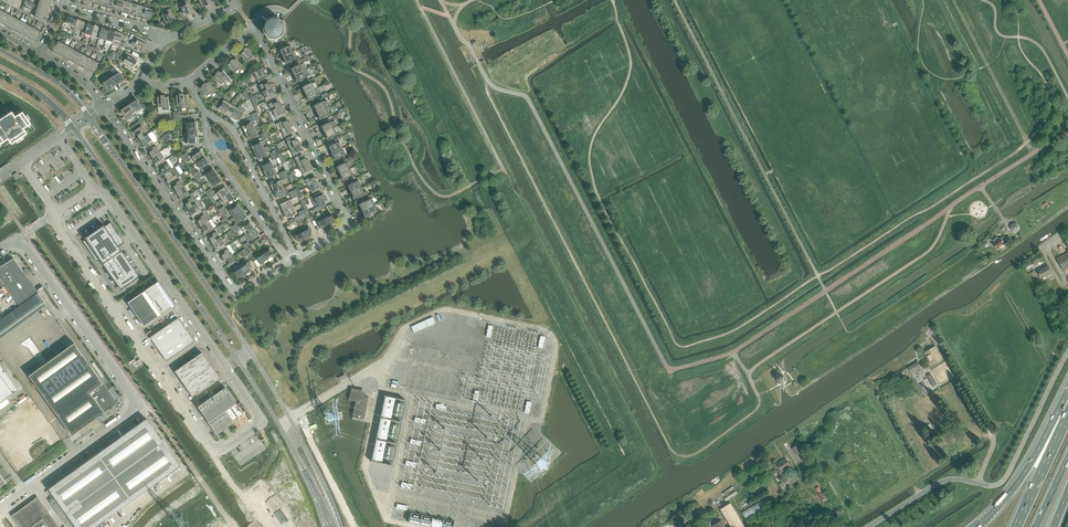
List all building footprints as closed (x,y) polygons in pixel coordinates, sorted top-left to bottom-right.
[(51,3),(42,0),(40,0),(38,5),(50,9),(51,3)] [(118,0),(110,0),(108,7),(107,8),(108,8),(115,9),(118,0)] [(125,1),(122,0),(118,0),(115,9),(114,10),(115,10),(122,11),(125,1)] [(189,0),(187,0),(182,2),(182,3),(183,3),(184,4),(180,7),(182,11),(180,13),(179,12),(182,17),(184,16),(187,15),(188,16),(192,14),(191,13),(194,11),(189,0)] [(211,0),(199,0),(200,3),(198,4),(197,3),(197,4),(200,9),(200,8),(202,7),(205,6),(206,7),(210,5),(209,4),(212,2),(211,0)] [(129,13),(132,3),(125,1),(122,11),(121,13),(122,13),(129,13)] [(136,16),(139,5),(132,3),(129,13),(128,15),(129,15),(136,16)] [(48,14),(50,9),(38,5),(36,11),(48,14)] [(143,18),(146,7),(139,5),(136,16),(135,17),(143,18)] [(150,20),(154,7),(147,5),(146,7),(143,18),(142,19),(150,20)] [(176,20),(171,8),(164,11),(165,12),(165,11),(166,13),(162,15),(164,20),(163,21),(163,22),(163,23),(163,24),(164,24),(165,24),(166,24),(166,25),(169,23),(170,24),(174,23),(173,22),(176,20)] [(46,20),(48,14),(36,11),(35,17),(46,20)] [(10,15),(5,12),(0,20),(0,23),(4,25),(10,15)] [(9,28),(15,18),(10,15),(4,25),(5,25),(9,27),(9,28)] [(76,27),(78,20),(68,15),(66,23),(73,26),(72,30),(75,31),(76,27)] [(15,31),(20,20),(15,18),(9,28),(15,31)] [(287,31),(288,29),(287,27),(287,26),(286,23),(285,21),(284,19),(282,21),(280,20),(278,19),(276,18),(275,18),(273,18),(270,18),(268,19),(267,20),(266,21),(264,23),(264,25),(263,26),(263,29),(263,31),(264,33),(264,34),(265,36),(267,37),(268,38),(270,39),(272,40),(274,40),(275,42),(276,42),(277,42),(278,41),(277,39),(278,39),(279,41),(281,40),(283,39),(285,37),(285,36),(287,34),(287,31)] [(85,35),(85,34),(88,24),(78,19),(78,20),(76,27),(83,30),(82,34),(85,35)] [(20,34),(26,23),(20,20),(15,31),(20,33),(20,34)] [(92,36),(95,26),(88,22),(88,24),(85,34),(92,36)] [(25,37),(31,26),(26,23),(20,34),(25,37)] [(99,38),(102,28),(95,25),(95,26),(92,36),(99,38)] [(30,40),(36,29),(31,26),(25,37),(26,36),(30,39),(30,40)] [(106,40),(109,30),(102,27),(102,28),(99,38),(106,40)] [(39,37),(42,32),(36,29),(30,40),(37,43),(40,37),(39,37)] [(113,42),(116,32),(109,29),(109,30),(106,40),(113,42)] [(120,45),(123,34),(116,31),(116,32),(113,42),(112,45),(119,47),(120,45)] [(145,44),(147,41),(135,35),(132,41),(133,41),(135,42),(132,46),(137,48),(137,50),(136,50),(141,53),(141,52),(141,51),(142,51),(143,48),(144,48),(146,45),(145,44)] [(58,55),(64,44),(58,41),(56,46),(55,45),(52,51),(58,55)] [(64,57),(69,47),(64,44),(58,55),(59,55),(59,54),(64,57),(63,57),(64,57)] [(258,56),(250,46),(247,48),(247,47),(243,50),(244,51),(242,53),(242,54),(241,55),(240,54),(240,55),(244,59),(244,58),(245,57),(248,61),(252,58),(253,60),(253,61),(258,56)] [(294,52),(291,46),(286,48),(285,47),(279,50),(281,54),(282,53),(284,56),(294,52)] [(69,60),(75,50),(69,47),(64,57),(69,60)] [(74,63),(80,53),(75,50),(69,60),(74,62),(74,63)] [(137,61),(136,61),(139,55),(133,52),(132,54),(126,51),(123,57),(124,58),(124,57),(126,58),(123,62),(133,67),(134,65),(135,65),(137,61)] [(292,60),(297,57),(294,52),(284,56),(285,60),(284,60),(286,64),(292,61),(292,60)] [(79,66),(85,55),(80,53),(74,63),(79,66)] [(85,69),(90,58),(85,55),(79,66),(80,66),(80,65),(85,68),(84,69),(85,69)] [(90,72),(96,61),(90,58),(85,69),(90,72)] [(245,68),(236,58),(233,60),(233,59),(229,62),(230,63),(228,65),(235,73),(238,70),(239,72),(245,68)] [(96,74),(101,64),(96,61),(90,72),(90,71),(96,74)] [(295,75),(307,69),(304,63),(297,67),(296,65),(290,69),(292,73),(293,72),(295,75)] [(264,76),(266,75),(264,71),(265,70),(264,68),(253,73),(258,82),(265,79),(264,76)] [(303,78),(310,75),(307,69),(295,75),(297,78),(295,79),(297,83),(303,80),(303,78)] [(231,80),(222,70),(220,72),(219,71),(216,74),(216,75),(214,77),(213,78),(212,78),(216,83),(216,82),(217,81),(221,85),(224,82),(226,84),(225,84),(226,84),(231,80)] [(124,80),(120,73),(119,74),(117,71),(113,74),(115,77),(112,79),(116,85),(118,83),(119,85),(123,82),(122,81),(124,80)] [(272,87),(268,81),(270,80),(268,77),(265,79),(258,82),(262,91),(272,87)] [(116,85),(112,79),(109,80),(108,79),(104,82),(105,83),(104,84),(108,90),(109,89),(110,90),(114,88),(113,87),(116,85)] [(217,92),(208,82),(206,84),(205,83),(202,86),(203,87),(200,89),(207,97),(210,94),(212,95),(211,96),(212,96),(217,92)] [(306,94),(319,88),(316,82),(308,85),(308,84),(301,87),(303,91),(305,91),(306,94)] [(273,95),(275,94),(273,90),(274,89),(273,87),(272,87),(262,91),(267,101),(274,98),(273,95)] [(314,97),(321,94),(319,88),(306,94),(308,97),(306,98),(308,102),(315,99),(314,97)] [(188,108),(187,95),(184,95),(184,94),(179,94),(179,95),(176,95),(177,106),(182,106),(182,108),(181,108),(188,108)] [(172,105),(172,101),(169,101),(168,96),(165,96),(165,95),(161,96),(161,97),(157,97),(157,98),(156,98),(156,99),(155,100),(155,101),(156,102),(157,103),(158,103),(158,108),(163,107),(163,109),(162,109),(162,110),(169,109),(169,105),(172,105)] [(281,106),(277,100),(279,99),(277,96),(274,98),(267,101),(272,110),(281,106)] [(141,107),(137,101),(136,102),(135,100),(131,103),(132,104),(129,106),(133,112),(134,112),(136,115),(141,124),(145,121),(142,116),(141,117),(138,112),(142,109),(141,107)] [(225,113),(231,104),(224,100),(223,102),(221,101),(216,105),(220,107),(218,109),(221,111),(225,113)] [(318,112),(330,106),(327,100),(320,104),(319,103),(313,106),(315,110),(316,109),(318,112)] [(231,117),(237,108),(231,104),(225,113),(231,117)] [(282,114),(284,113),(282,109),(283,108),(282,105),(281,106),(272,110),(276,120),(283,116),(282,114)] [(136,115),(134,112),(133,112),(129,106),(127,107),(126,106),(122,108),(123,110),(122,111),(126,117),(128,120),(133,117),(136,115)] [(238,121),(243,113),(244,114),(246,110),(239,106),(237,108),(231,117),(238,121)] [(325,116),(333,112),(330,106),(318,112),(319,115),(318,116),(320,120),(326,117),(325,116)] [(0,121),(0,142),(2,144),(9,139),(12,144),(27,134),(24,129),(31,124),(23,113),(16,118),(13,113),(0,121)] [(290,125),(287,119),(288,118),(286,115),(283,116),(276,120),(281,129),(290,125)] [(325,133),(338,127),(335,121),(327,124),(327,123),(320,126),(322,130),(324,129),(325,133)] [(255,129),(252,122),(242,127),(245,133),(255,129)] [(291,133),(293,131),(291,128),(292,127),(291,124),(290,125),(281,129),(285,139),(292,135),(291,133)] [(148,134),(142,126),(132,132),(134,135),(136,134),(139,140),(148,134)] [(333,136),(340,132),(338,127),(325,133),(327,136),(325,136),(327,140),(334,137),(333,136)] [(258,136),(255,129),(245,133),(249,140),(258,136)] [(154,143),(157,140),(151,132),(148,134),(139,140),(138,141),(140,143),(141,143),(144,146),(146,145),(148,147),(154,143)] [(299,144),(296,138),(297,137),(296,134),(292,135),(285,139),(290,148),(299,144)] [(198,145),(198,137),(197,135),(187,136),(187,145),(198,145)] [(264,148),(261,141),(252,146),(255,153),(264,148)] [(343,148),(340,142),(335,145),(334,143),(328,146),(330,150),(331,150),(333,153),(343,148)] [(160,152),(154,143),(148,147),(145,149),(147,152),(148,151),(151,157),(160,152)] [(300,151),(303,150),(300,146),(301,146),(300,143),(299,144),(290,148),(295,158),(302,154),(300,151)] [(268,155),(264,148),(255,153),(258,160),(268,155)] [(341,156),(346,154),(343,148),(333,153),(334,156),(333,157),(335,161),(341,158),(341,156)] [(205,157),(201,151),(192,157),(196,163),(205,157)] [(166,160),(160,152),(151,157),(151,158),(152,160),(153,160),(156,164),(158,162),(160,165),(166,160)] [(308,163),(305,156),(306,156),(305,153),(302,154),(295,158),(299,167),(308,163)] [(210,163),(205,157),(196,163),(201,170),(210,163)] [(172,169),(166,160),(160,165),(157,167),(159,169),(160,168),(163,175),(172,169)] [(274,168),(271,161),(261,166),(264,172),(274,168)] [(309,170),(312,169),(309,165),(311,165),(309,162),(308,163),(299,167),(304,176),(311,173),(309,170)] [(351,168),(348,162),(343,165),(342,164),(336,167),(338,171),(339,170),(341,173),(351,168)] [(181,175),(180,175),(183,172),(179,166),(175,168),(175,167),(172,169),(163,175),(164,178),(165,177),(168,181),(170,179),(172,182),(178,177),(181,175)] [(277,175),(274,168),(264,172),(268,179),(277,175)] [(348,177),(354,174),(351,168),(341,173),(342,176),(341,177),(343,181),(349,178),(348,177)] [(218,175),(213,169),(204,175),(209,181),(218,175)] [(318,181),(314,175),(315,175),(314,171),(311,173),(304,176),(308,186),(318,181)] [(222,181),(218,175),(209,181),(213,187),(222,181)] [(184,186),(178,177),(172,182),(169,184),(171,187),(172,186),(176,192),(184,186)] [(283,187),(280,180),(270,185),(274,192),(283,187)] [(318,189),(321,188),(319,184),(320,184),(319,181),(318,181),(308,186),(313,195),(320,192),(318,189)] [(362,187),(359,181),(354,184),(353,182),(347,185),(349,189),(350,189),(352,192),(362,187)] [(190,194),(184,186),(176,192),(175,192),(176,195),(177,194),(180,198),(182,196),(184,199),(190,194)] [(230,193),(226,186),(217,193),(221,199),(230,193)] [(289,193),(286,186),(283,187),(274,192),(277,199),(286,195),(286,196),(290,194),(289,193)] [(367,191),(364,192),(362,187),(352,192),(353,195),(352,196),(354,200),(360,197),(361,199),(369,196),(367,191)] [(318,205),(327,201),(323,194),(325,194),(323,190),(320,192),(313,195),(313,196),(311,197),(315,206),(318,205)] [(192,193),(190,194),(184,199),(181,201),(183,204),(184,203),(188,209),(196,203),(198,201),(192,193)] [(234,199),(230,193),(221,199),(226,205),(234,199)] [(363,210),(375,205),(372,199),(365,202),(365,201),(358,204),(360,208),(362,207),(363,210)] [(293,207),(289,200),(280,204),(283,211),(293,207)] [(202,212),(196,203),(188,209),(187,210),(188,212),(190,211),(192,215),(194,214),(196,216),(202,212)] [(242,210),(238,204),(229,210),(234,217),(242,210)] [(371,214),(378,210),(375,205),(363,210),(365,214),(363,214),(365,218),(372,215),(371,214)] [(296,214),(293,207),(283,211),(287,218),(296,214)] [(211,218),(205,210),(203,212),(202,212),(196,216),(193,218),(195,221),(196,220),(200,226),(208,220),(211,218)] [(247,217),(242,210),(234,217),(238,223),(247,217)] [(335,221),(331,213),(329,214),(328,213),(323,215),(329,226),(333,224),(333,223),(335,221)] [(329,226),(323,215),(318,217),(319,219),(317,220),(321,228),(323,227),(324,229),(329,226)] [(217,227),(211,218),(208,220),(200,226),(199,227),(201,229),(202,228),(204,232),(206,231),(208,233),(214,229),(217,227)] [(100,260),(121,290),(131,284),(130,283),(140,277),(129,261),(119,246),(121,245),(123,244),(119,239),(121,238),(111,222),(105,226),(104,225),(85,238),(86,239),(83,241),(97,262),(100,260)] [(255,228),(250,222),(242,228),(246,234),(255,228)] [(1014,223),(1014,224),(1013,224),(1012,225),(1012,226),(1011,226),(1011,227),(1011,228),(1011,229),(1011,230),(1012,230),(1012,231),(1013,232),(1014,232),(1015,232),(1016,232),(1017,232),(1018,232),(1018,231),(1019,230),(1019,229),(1020,229),(1020,228),(1020,227),(1020,226),(1019,226),(1019,225),(1018,224),(1017,224),(1016,223),(1015,223),(1014,223)] [(312,235),(309,227),(306,229),(305,227),(300,229),(306,240),(311,238),(310,236),(312,235)] [(259,234),(255,228),(246,234),(251,240),(259,234)] [(220,237),(214,229),(208,233),(205,235),(207,238),(208,237),(210,241),(212,243),(220,237)] [(306,240),(300,229),(296,231),(297,233),(294,234),(298,242),(300,241),(301,243),(306,240)] [(997,237),(993,240),(995,243),(993,244),(997,249),(1008,241),(1004,236),(999,240),(997,237)] [(226,246),(220,237),(212,243),(211,244),(213,246),(214,245),(216,249),(218,248),(219,249),(220,250),(226,246)] [(233,255),(226,246),(220,250),(217,252),(219,255),(220,254),(224,261),(233,255)] [(274,255),(269,248),(263,253),(269,261),(273,258),(272,257),(274,255)] [(269,261),(263,253),(256,257),(261,264),(263,263),(264,264),(269,261)] [(1067,268),(1067,253),(1057,259),(1064,270),(1067,268)] [(0,268),(0,280),(18,306),(19,305),(15,299),(33,286),(16,261),(13,263),(12,261),(0,268)] [(252,269),(246,262),(240,266),(246,275),(250,272),(249,271),(252,269)] [(1047,277),(1052,273),(1048,265),(1038,271),(1042,279),(1047,276),(1047,277)] [(246,275),(240,266),(233,271),(239,278),(241,277),(242,278),(246,275)] [(144,326),(176,305),(160,281),(128,303),(144,326)] [(47,306),(38,293),(0,321),(0,340),(47,306)] [(414,333),(435,323),(432,317),(411,327),(414,333)] [(194,342),(178,318),(150,337),(166,361),(194,342)] [(75,344),(30,376),(72,435),(117,403),(75,344)] [(935,346),(924,353),(931,364),(942,358),(935,346)] [(175,371),(192,397),(220,379),(202,353),(175,371)] [(917,361),(908,367),(911,373),(921,367),(917,361)] [(7,399),(13,395),(19,390),(6,373),(0,364),(0,405),(7,399)] [(778,383),(781,384),(782,384),(783,384),(784,383),(785,382),(786,378),(784,376),(784,375),(780,374),(777,376),(776,380),(778,383)] [(930,374),(927,376),(933,386),(936,384),(930,374)] [(925,385),(920,388),(924,397),(930,393),(925,385)] [(226,388),(198,407),(209,423),(210,423),(209,422),(210,422),(217,432),(232,422),(224,411),(225,411),(232,421),(243,413),(236,404),(237,404),(226,388)] [(356,400),(352,417),(364,420),(369,397),(363,396),(364,392),(353,390),(351,399),(356,400)] [(386,396),(372,461),(382,463),(386,442),(387,441),(391,420),(395,398),(396,398),(386,396)] [(49,489),(76,526),(96,526),(181,466),(147,419),(49,489)] [(797,455),(802,451),(798,445),(792,449),(797,455)] [(782,471),(790,466),(786,458),(777,464),(782,471)] [(788,491),(783,483),(779,484),(784,493),(788,491)] [(767,496),(742,511),(748,521),(773,506),(767,496)] [(12,516),(15,519),(20,526),(59,526),(52,517),(56,514),(54,512),(52,509),(48,511),(38,497),(18,512),(12,516)] [(746,526),(731,503),(721,509),(732,526),(746,526)] [(409,523),(431,526),(454,526),(453,526),(443,524),(444,521),(443,521),(433,519),(432,519),(432,522),(421,519),(410,517),(409,523)]
